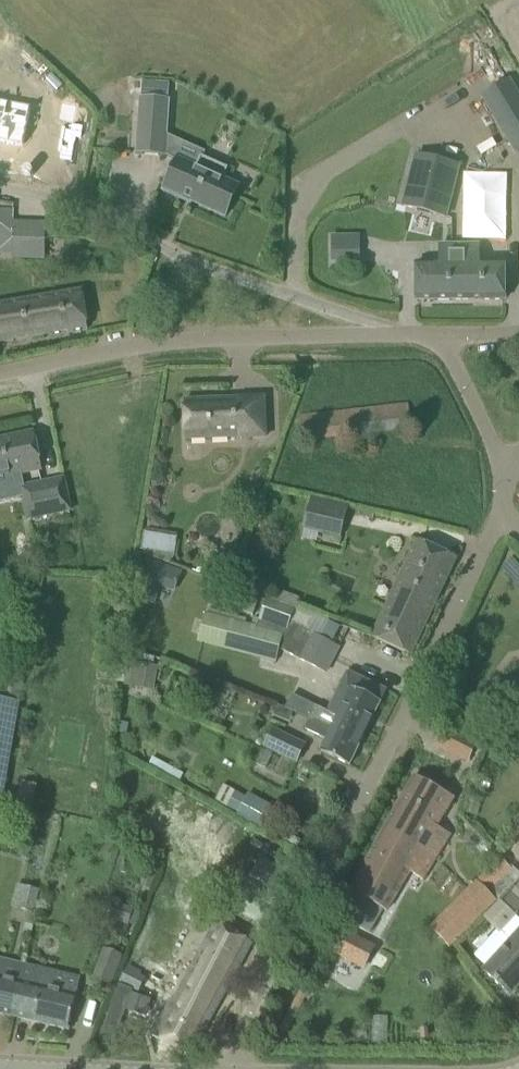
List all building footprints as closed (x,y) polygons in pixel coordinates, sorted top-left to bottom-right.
[(515,154),(518,151),(518,94),(510,79),(480,97),(515,154)] [(166,156),(170,100),(139,97),(135,154),(166,156)] [(23,150),(32,110),(0,103),(0,145),(23,150)] [(62,103),(59,120),(73,123),(76,106),(62,103)] [(184,197),(190,201),(225,217),(239,187),(223,180),(228,169),(200,156),(195,168),(177,159),(163,191),(161,190),(161,192),(182,202),(184,197)] [(445,217),(458,166),(416,156),(403,206),(445,217)] [(52,218),(52,224),(14,222),(13,259),(44,260),(45,239),(64,240),(65,219),(52,218)] [(332,261),(360,261),(360,237),(332,237),(332,261)] [(504,300),(504,265),(480,267),(481,244),(439,245),(439,266),(416,267),(416,301),(504,300)] [(81,291),(0,305),(0,344),(87,329),(81,291)] [(264,398),(184,401),(185,440),(265,437),(264,398)] [(301,418),(303,440),(411,428),(408,406),(301,418)] [(15,473),(16,476),(42,470),(34,434),(0,441),(0,476),(15,473)] [(64,479),(34,485),(40,518),(70,513),(64,479)] [(341,539),(348,506),(311,497),(304,530),(341,539)] [(178,533),(147,528),(143,550),(174,556),(178,533)] [(411,656),(456,558),(416,540),(372,638),(411,656)] [(148,558),(139,579),(160,587),(174,593),(182,572),(148,558)] [(248,596),(242,612),(253,615),(258,600),(248,596)] [(326,673),(339,648),(290,624),(295,610),(266,600),(256,630),(282,636),(279,650),(326,673)] [(279,650),(282,636),(256,630),(205,617),(199,642),(276,662),(279,650)] [(127,674),(125,685),(152,690),(153,679),(156,667),(129,662),(127,674)] [(337,692),(327,712),(327,713),(366,732),(385,691),(346,672),(337,692)] [(26,678),(10,675),(7,690),(14,691),(12,701),(0,699),(0,797),(4,798),(26,678)] [(316,707),(292,696),(286,708),(310,717),(311,718),(316,708),(316,707)] [(507,712),(517,725),(518,723),(518,698),(507,712)] [(366,732),(327,713),(322,711),(316,708),(311,718),(310,717),(304,730),(326,740),(321,752),(350,766),(366,732)] [(296,762),(304,746),(273,730),(265,747),(296,762)] [(469,739),(458,759),(468,764),(478,744),(469,739)] [(437,827),(455,799),(414,777),(350,891),(388,912),(411,873),(424,881),(452,835),(437,827)] [(239,814),(261,827),(271,810),(248,797),(239,814)] [(476,880),(428,930),(449,951),(497,901),(476,880)] [(500,904),(514,917),(518,912),(518,884),(500,904)] [(34,913),(40,891),(16,885),(11,908),(34,913)] [(252,943),(216,923),(201,951),(194,948),(186,963),(193,966),(174,1002),(171,1000),(152,1036),(190,1057),(252,943)] [(482,970),(509,995),(518,984),(518,930),(482,970)] [(343,931),(332,953),(364,970),(375,948),(343,931)] [(112,986),(124,956),(122,956),(124,949),(108,943),(106,949),(105,948),(93,978),(112,986)] [(11,1017),(20,983),(24,984),(28,966),(19,964),(15,981),(0,977),(0,1014),(11,1017)] [(119,983),(138,993),(146,979),(151,983),(169,977),(164,972),(147,977),(140,974),(141,971),(129,965),(128,968),(127,967),(119,983)] [(80,979),(28,966),(24,984),(20,983),(11,1017),(69,1031),(80,979)]
